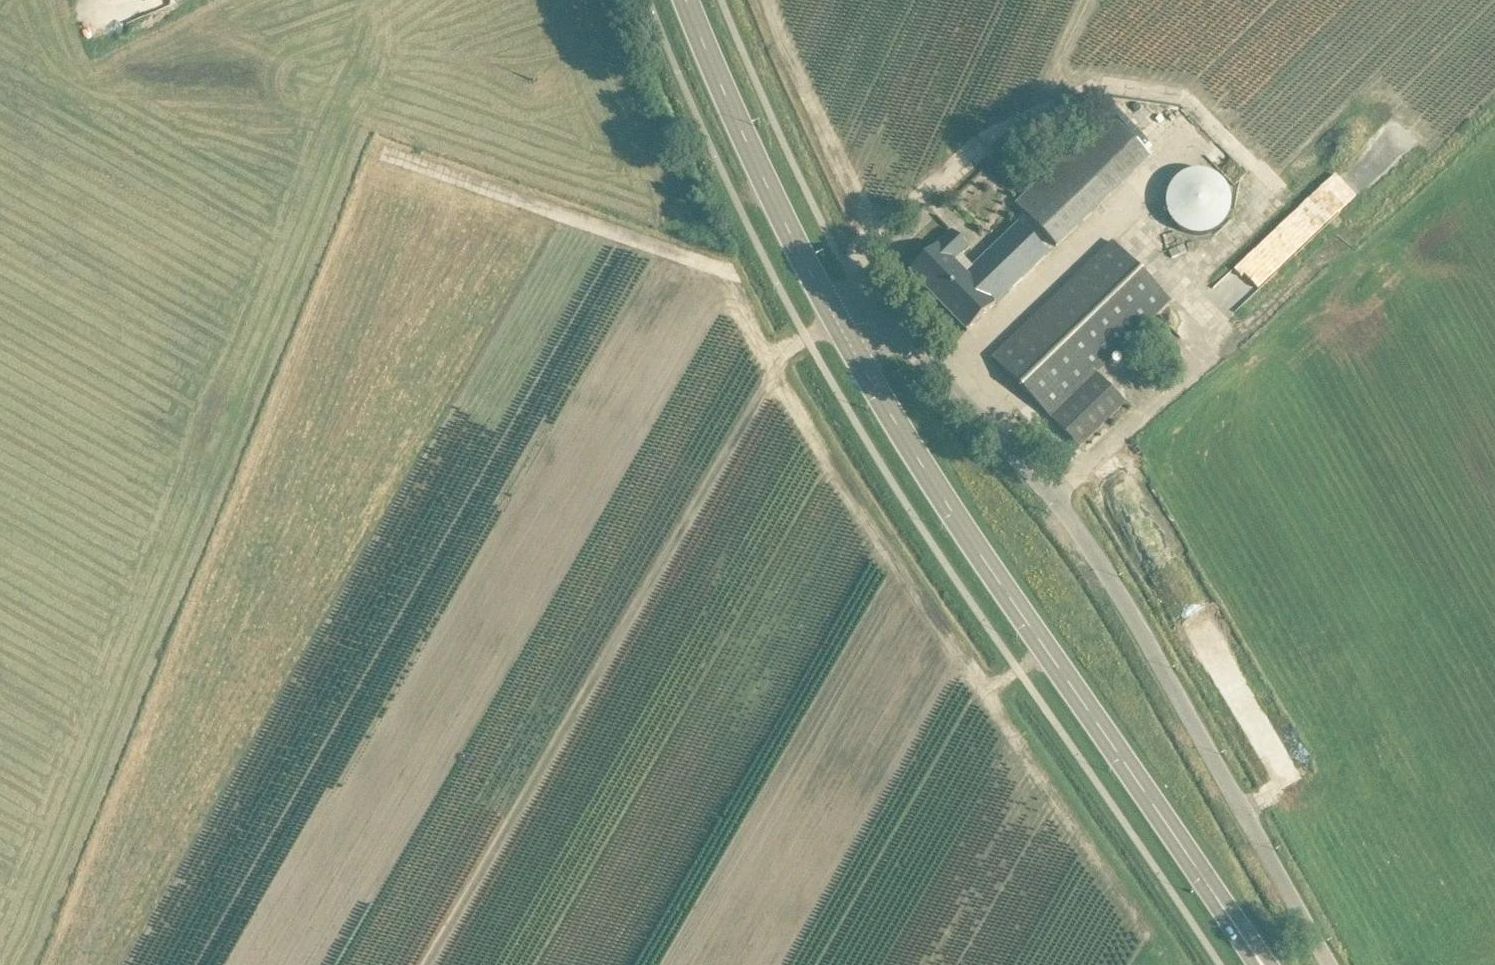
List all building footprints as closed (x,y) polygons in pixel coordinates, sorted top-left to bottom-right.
[(1108,112),(1015,202),(1057,245),(1150,155),(1108,112)] [(1167,207),(1172,218),(1180,226),(1190,231),(1201,232),(1212,229),(1221,224),(1228,215),(1232,204),(1232,193),(1228,182),(1221,174),(1211,168),(1201,166),(1191,167),(1181,171),(1174,177),(1168,186),(1166,196),(1167,207)] [(909,272),(938,302),(967,332),(1049,252),(1021,223),(969,273),(955,259),(971,244),(955,227),(909,272)] [(1113,241),(992,358),(1080,447),(1124,404),(1092,370),(1167,297),(1113,241)]
